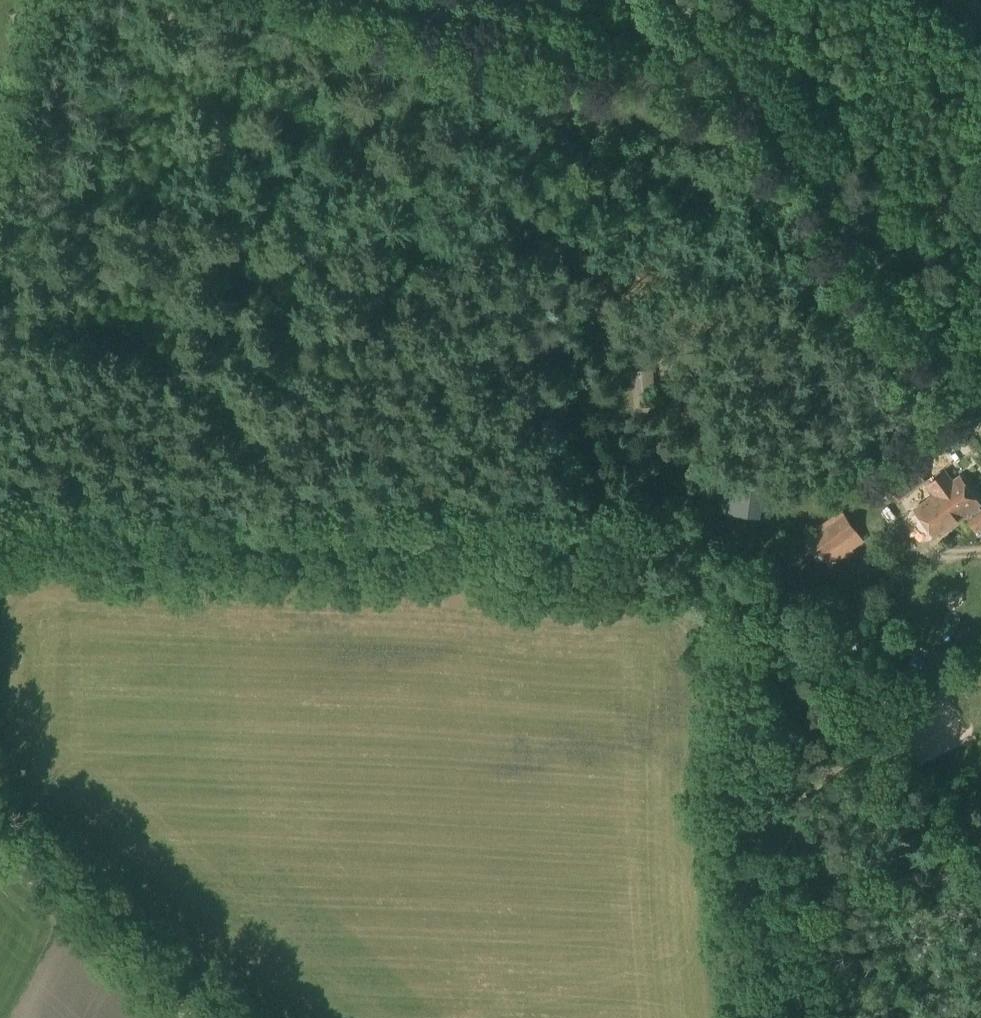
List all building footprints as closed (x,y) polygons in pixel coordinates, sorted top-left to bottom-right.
[(634,408),(662,406),(658,364),(630,368),(634,408)] [(874,465),(875,466),(882,475),(881,476),(899,500),(925,481),(907,457),(894,467),(886,456),(874,465)] [(934,495),(914,509),(935,538),(965,517),(977,533),(980,530),(980,506),(980,505),(959,476),(951,482),(948,478),(949,477),(945,472),(927,485),(934,495)] [(858,534),(844,514),(822,530),(820,527),(808,537),(822,556),(833,548),(836,550),(858,534)] [(937,696),(955,661),(947,656),(932,650),(913,685),(927,691),(937,696)] [(896,663),(884,663),(883,675),(896,675),(896,663)]
